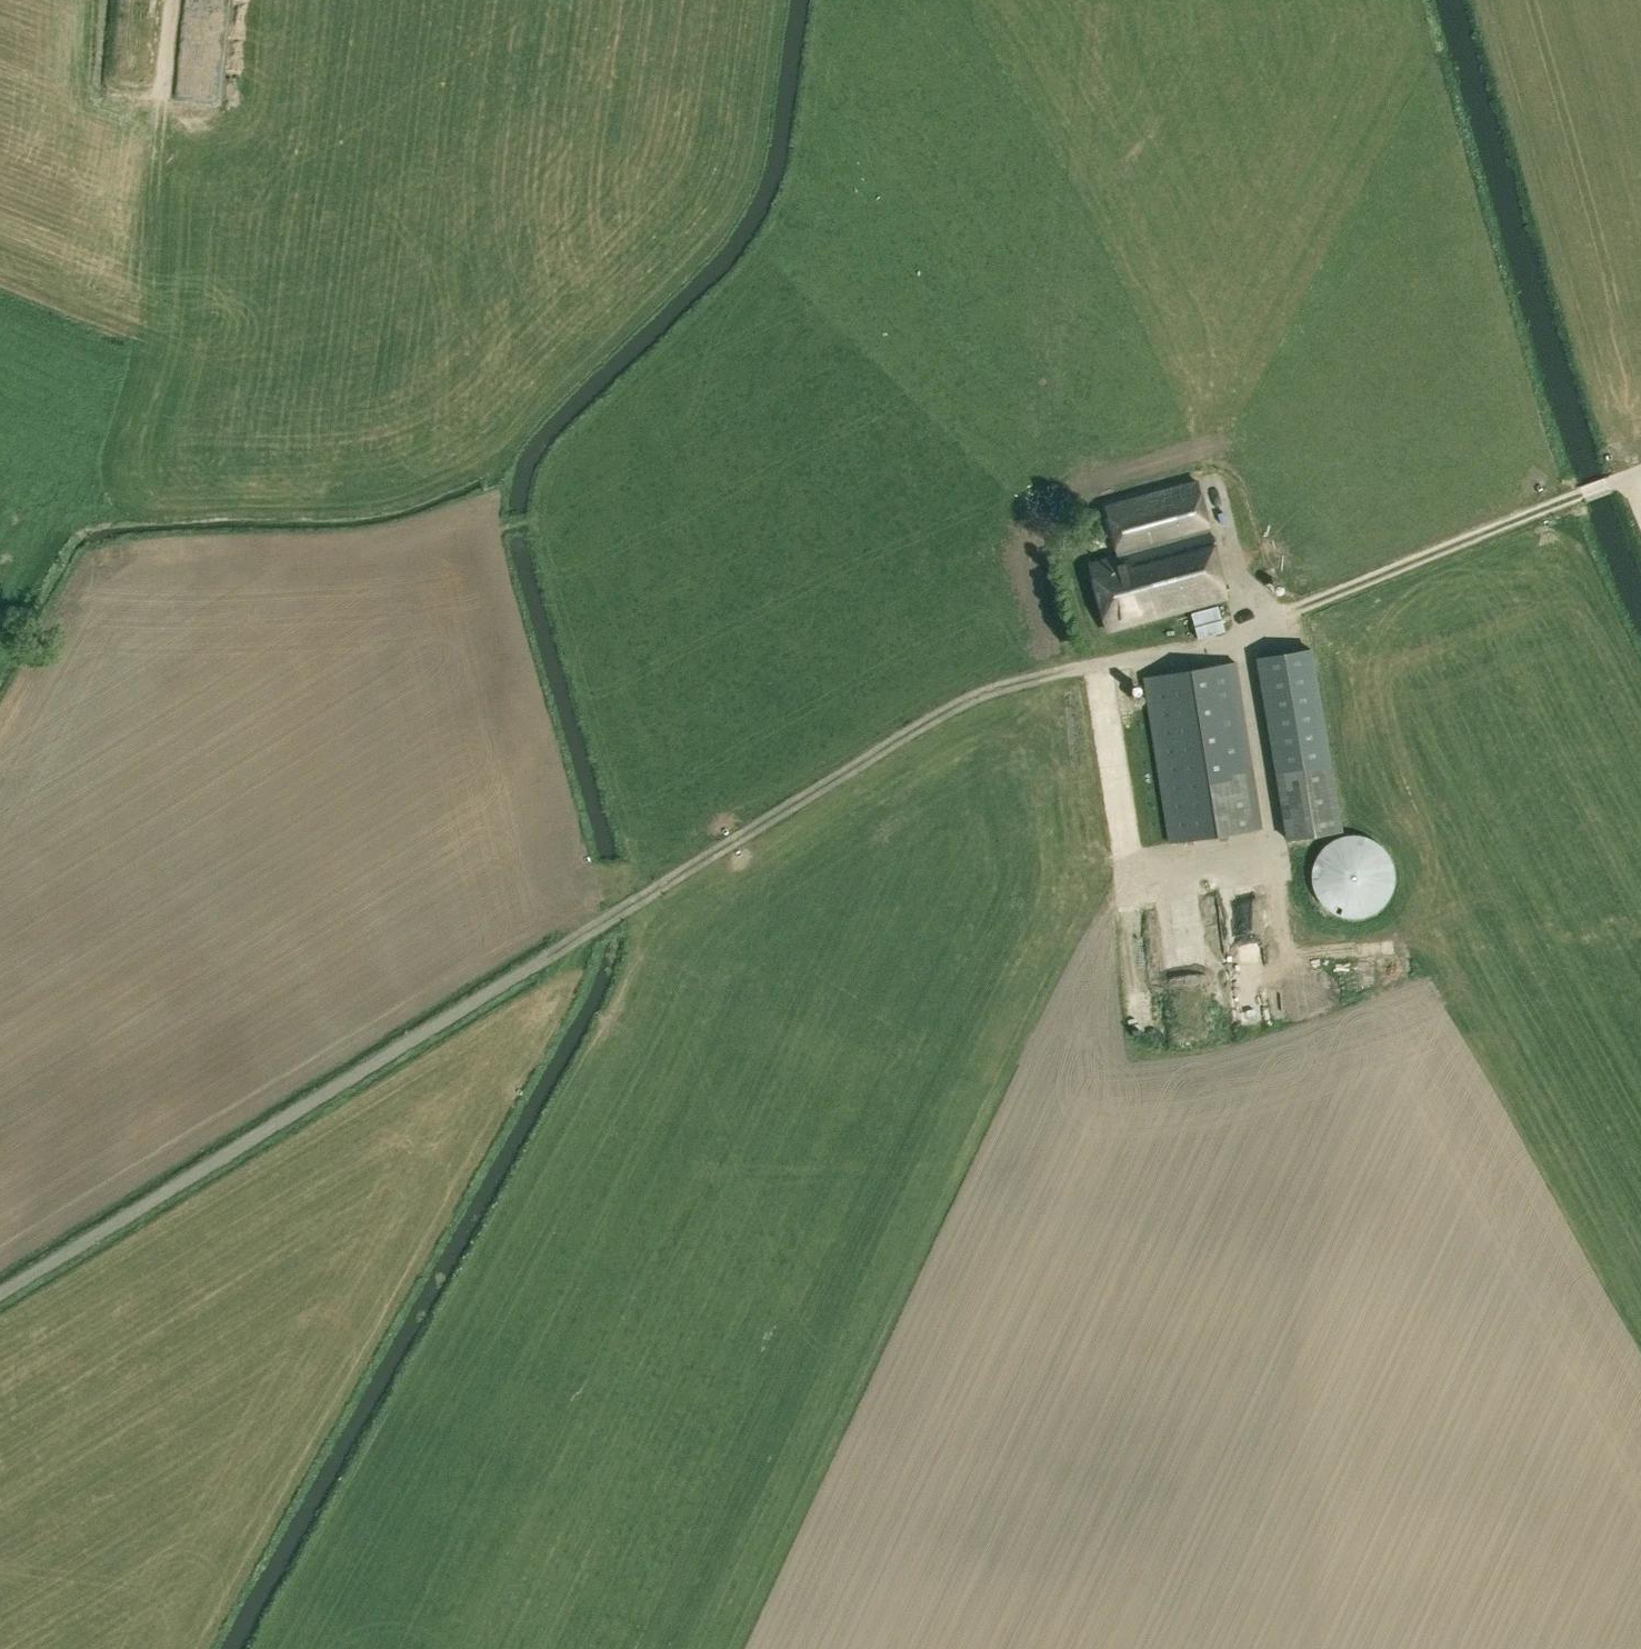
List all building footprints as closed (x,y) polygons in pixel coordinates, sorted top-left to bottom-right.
[(214,97),(214,34),(191,34),(191,97),(214,97)] [(1227,598),(1196,482),(1106,506),(1118,553),(1089,561),(1107,630),(1227,598)] [(1312,647),(1254,656),(1274,775),(1331,765),(1312,647)] [(1141,676),(1167,843),(1262,828),(1237,660),(1141,676)] [(1372,897),(1336,891),(1334,903),(1370,909),(1372,897)]
